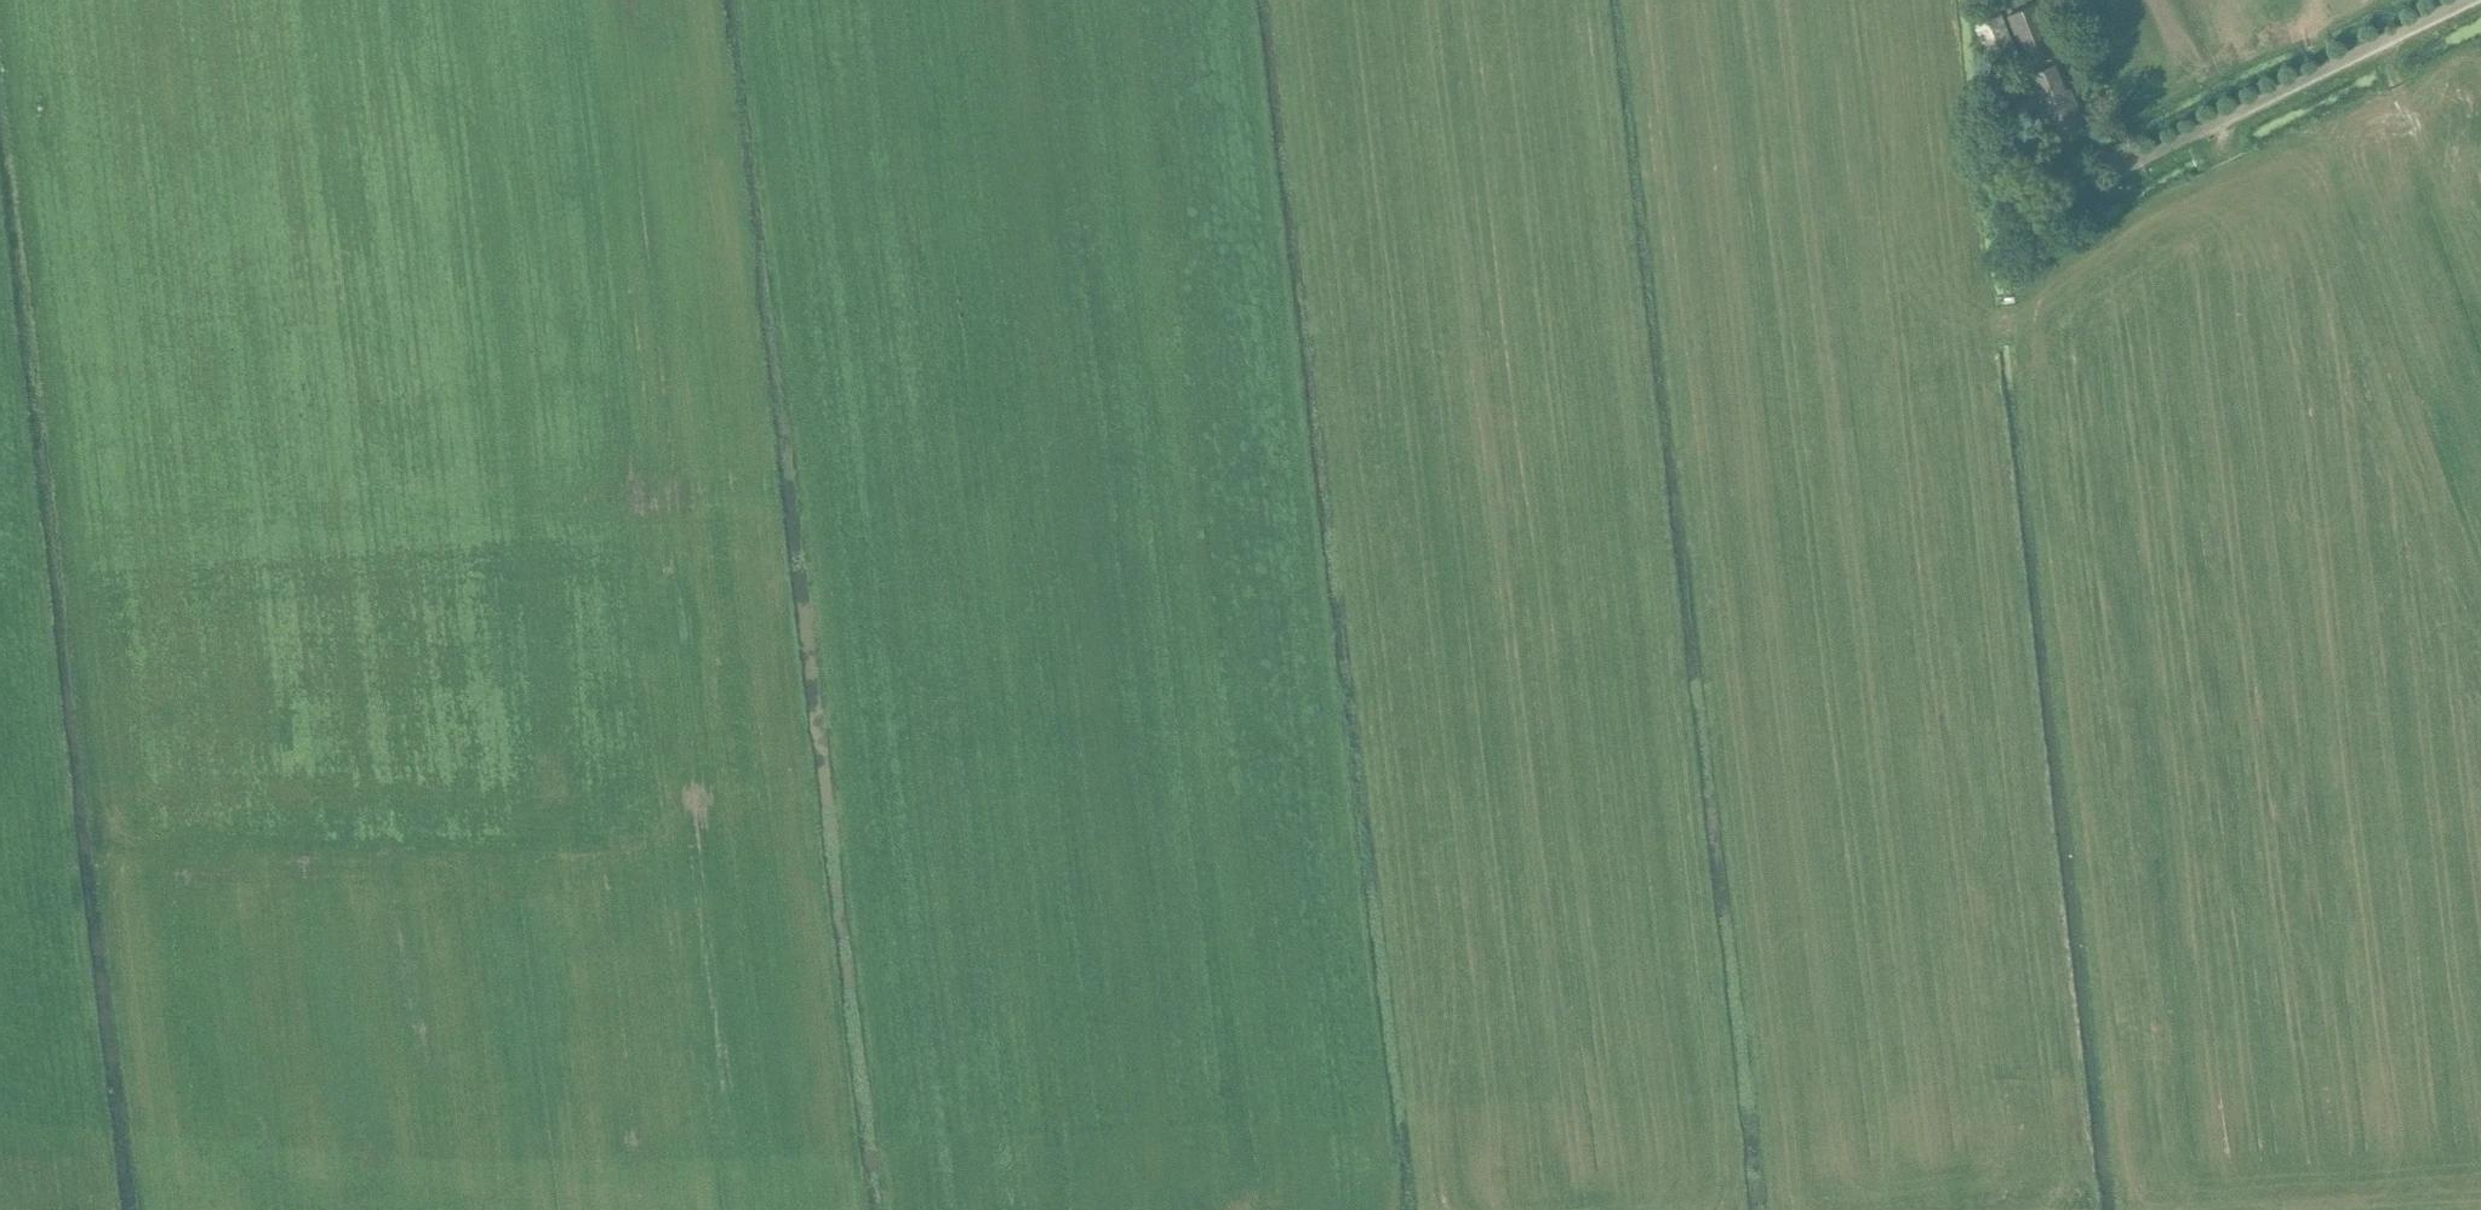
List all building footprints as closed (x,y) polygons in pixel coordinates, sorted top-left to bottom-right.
[(2025,66),(2027,71),(2060,59),(2038,3),(2008,14),(2015,33),(2019,32),(2030,63),(2025,66)] [(2020,57),(2002,14),(1973,25),(1991,69),(2020,57)] [(2030,74),(2056,136),(2087,123),(2060,62),(2030,74)]
